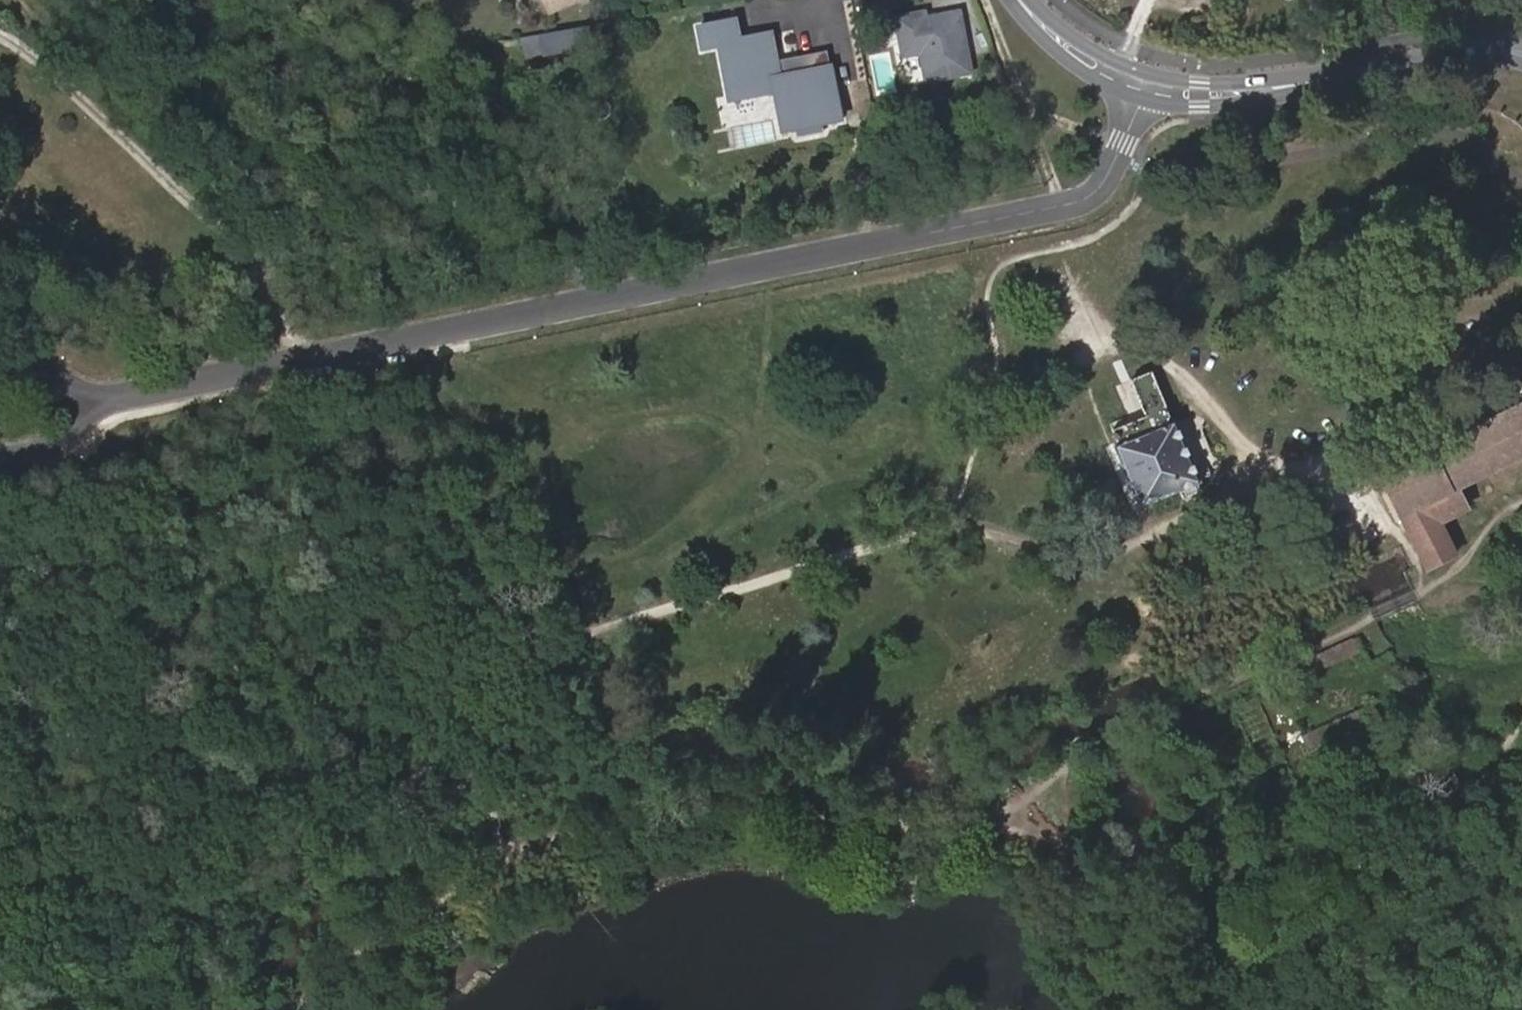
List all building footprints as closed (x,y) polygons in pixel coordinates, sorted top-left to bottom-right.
[(552,17),(594,0),(545,0),(552,17)] [(974,79),(965,28),(961,17),(929,23),(928,17),(898,22),(905,62),(923,59),(928,87),(974,79)] [(817,131),(836,127),(823,56),(794,62),(796,73),(781,75),(783,82),(775,84),(767,38),(734,44),(731,24),(695,31),(699,52),(715,49),(725,100),(776,90),(783,124),(773,126),(776,139),(791,136),(790,130),(816,125),(817,131)] [(1200,488),(1151,375),(1133,382),(1148,417),(1115,432),(1120,444),(1115,447),(1140,506),(1179,490),(1182,496),(1187,500),(1199,494),(1200,488)] [(1384,476),(1430,568),(1455,555),(1439,523),(1466,509),(1457,490),(1521,457),(1521,408),(1384,476)] [(1364,649),(1358,637),(1286,671),(1292,683),(1364,649)]
